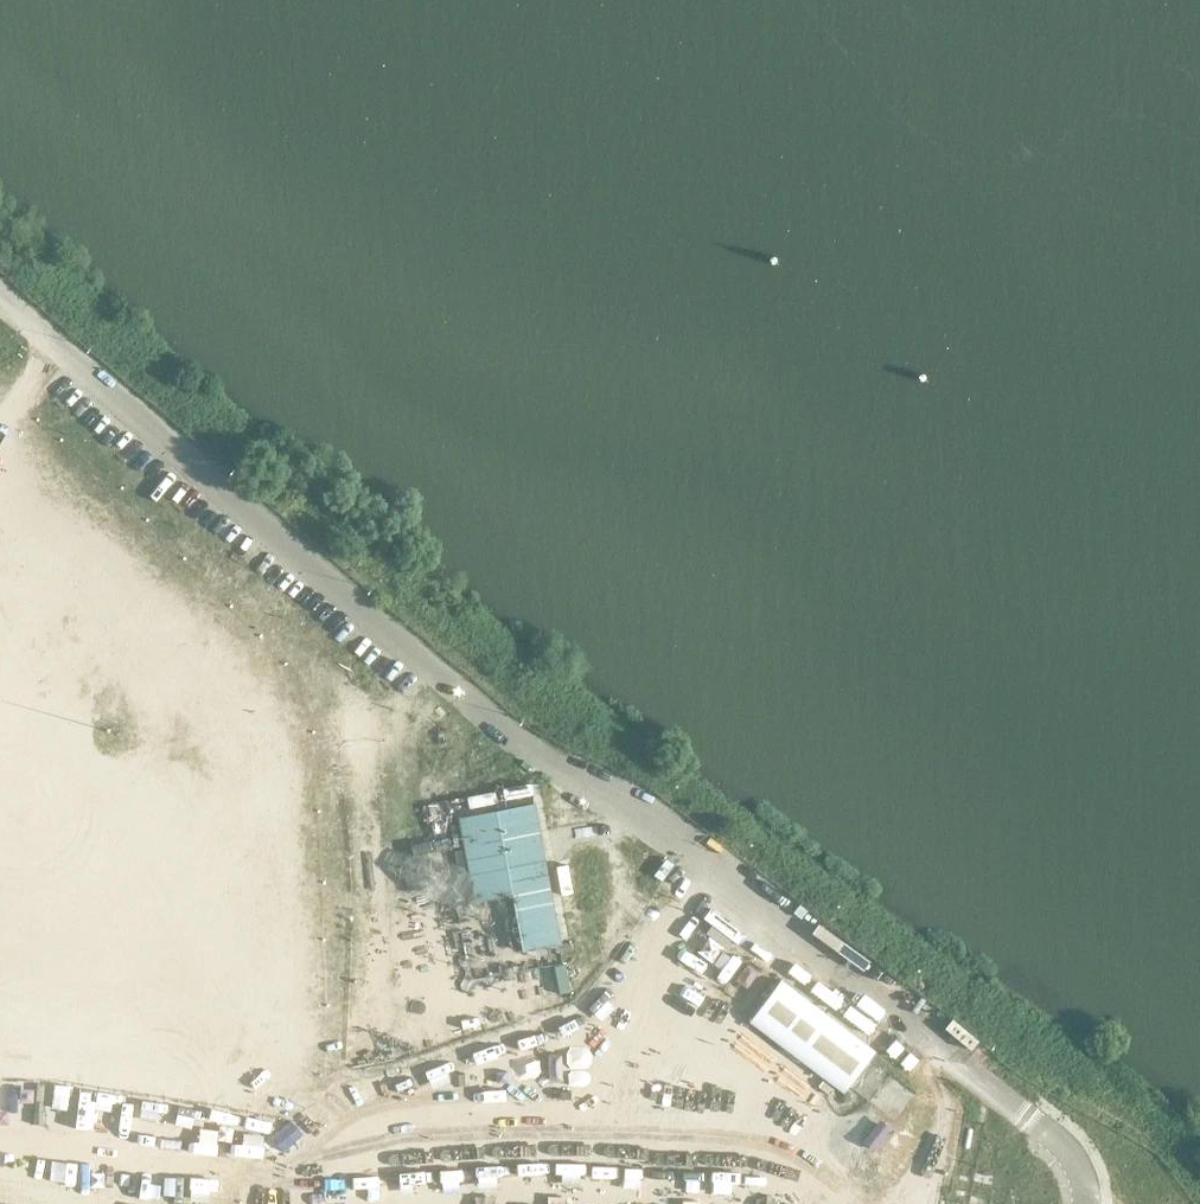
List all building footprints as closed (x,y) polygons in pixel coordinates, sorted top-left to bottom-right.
[(531,783),(456,797),(472,881),(509,874),(519,930),(557,923),(531,783)] [(780,983),(749,1025),(845,1097),(876,1055),(780,983)] [(976,1171),(974,1198),(985,1198),(986,1172),(976,1171)]
